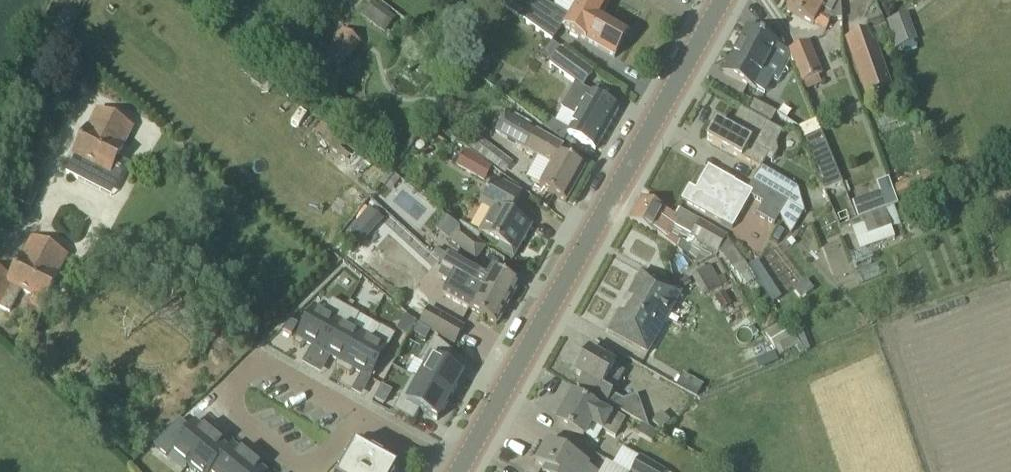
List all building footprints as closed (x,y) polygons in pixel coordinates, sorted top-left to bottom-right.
[(569,13),(546,0),(535,0),(525,14),(521,20),(551,41),(560,26),(596,47),(613,57),(627,33),(599,17),(609,0),(577,0),(569,13)] [(785,9),(812,24),(813,23),(825,29),(831,20),(842,19),(841,5),(832,0),(791,0),(785,9)] [(384,35),(396,18),(373,1),(361,18),(384,35)] [(507,1),(503,6),(521,20),(525,14),(507,1)] [(907,14),(884,23),(889,36),(888,37),(893,51),(917,41),(907,14)] [(888,84),(873,42),(888,37),(889,36),(884,23),(882,18),(866,24),(869,32),(847,40),(866,92),(888,84)] [(755,89),(763,74),(776,81),(789,57),(787,52),(777,47),(778,45),(745,27),(722,71),(755,89)] [(340,69),(348,58),(349,59),(361,44),(343,29),(330,44),(333,46),(324,57),(340,69)] [(576,117),(571,125),(566,134),(576,140),(593,150),(617,108),(600,98),(589,92),(581,87),(592,72),(560,48),(552,42),(541,55),(550,62),(549,63),(550,64),(575,83),(561,108),(565,110),(576,117)] [(788,50),(800,82),(820,74),(807,42),(788,50)] [(256,72),(250,80),(260,87),(266,79),(256,72)] [(759,168),(760,169),(761,167),(765,160),(772,163),(778,152),(775,145),(782,133),(769,126),(776,115),(754,102),(747,113),(739,109),(728,128),(715,121),(705,138),(712,142),(729,152),(759,168)] [(116,159),(123,146),(122,145),(131,128),(97,111),(88,129),(87,128),(74,155),(75,155),(66,173),(111,196),(120,178),(127,164),(116,159)] [(535,132),(503,114),(493,133),(525,150),(543,160),(542,163),(549,167),(538,187),(564,202),(583,168),(558,154),(562,147),(535,132)] [(361,173),(373,158),(332,126),(320,141),(361,173)] [(821,132),(802,140),(824,190),(843,182),(821,132)] [(464,152),(457,165),(484,180),(491,167),(464,152)] [(724,176),(707,166),(694,189),(688,186),(680,200),(697,209),(720,222),(721,222),(732,228),(753,192),(740,185),(724,176)] [(796,187),(761,167),(760,169),(759,168),(752,181),(788,202),(780,215),(790,233),(803,210),(796,187)] [(919,175),(892,186),(891,186),(898,204),(939,189),(932,171),(926,173),(925,171),(918,173),(919,175)] [(520,193),(503,183),(493,178),(479,202),(491,209),(478,231),(499,243),(496,248),(512,257),(530,225),(509,213),(520,193)] [(858,201),(851,203),(857,219),(860,218),(861,218),(894,205),(896,205),(887,180),(875,184),(879,194),(878,194),(858,201)] [(629,219),(628,220),(646,229),(653,233),(654,231),(666,239),(676,247),(680,240),(682,237),(670,231),(673,226),(690,235),(717,251),(723,255),(732,271),(734,269),(743,285),(754,278),(726,235),(699,220),(679,210),(675,216),(658,207),(640,198),(629,219)] [(894,205),(861,218),(864,223),(868,236),(891,228),(897,226),(901,224),(894,205)] [(368,207),(345,233),(359,246),(382,220),(368,207)] [(486,248),(446,217),(435,230),(475,261),(486,248)] [(56,275),(66,257),(31,239),(22,257),(10,279),(0,274),(0,307),(8,311),(19,288),(43,300),(56,275)] [(448,257),(442,268),(507,304),(518,284),(500,274),(491,269),(486,277),(486,278),(448,257)] [(710,264),(691,276),(704,297),(724,285),(724,284),(727,281),(722,274),(718,277),(710,264)] [(442,268),(436,279),(473,299),(468,309),(478,314),(495,324),(507,304),(442,268)] [(680,293),(640,271),(626,295),(633,299),(621,321),(614,317),(607,332),(646,353),(680,293)] [(766,276),(758,281),(761,286),(769,281),(766,276)] [(686,278),(681,281),(684,287),(690,284),(686,278)] [(312,306),(291,344),(299,348),(304,343),(320,352),(345,307),(331,299),(324,312),(312,306)] [(320,352),(336,360),(334,367),(341,371),(362,334),(352,328),(359,315),(345,307),(320,352)] [(428,308),(418,326),(429,332),(454,346),(464,328),(428,308)] [(411,335),(419,321),(407,314),(399,329),(411,335)] [(291,321),(282,330),(291,335),(297,324),(291,321)] [(418,326),(414,333),(425,339),(429,332),(418,326)] [(354,370),(370,379),(395,335),(380,327),(373,340),(362,334),(341,371),(349,376),(354,370)] [(426,366),(418,380),(450,398),(462,375),(445,365),(452,352),(433,337),(420,362),(426,366)] [(615,365),(587,349),(573,373),(581,377),(575,386),(593,397),(648,428),(637,396),(623,401),(601,389),(615,365)] [(411,377),(393,410),(413,422),(419,411),(437,421),(450,398),(418,380),(418,381),(411,377)] [(388,404),(395,389),(383,384),(376,399),(388,404)] [(609,416),(572,395),(556,423),(583,438),(590,424),(602,430),(615,439),(625,420),(611,412),(609,416)] [(202,429),(194,422),(170,452),(187,466),(212,436),(203,428),(202,429)] [(228,450),(221,445),(222,444),(212,436),(187,466),(195,471),(210,471),(228,450)] [(563,451),(546,441),(534,462),(548,470),(547,471),(597,471),(587,466),(588,464),(563,451)] [(251,458),(242,450),(241,451),(233,445),(228,450),(210,471),(240,471),(251,458)] [(398,471),(354,446),(340,471),(398,471)] [(260,467),(261,466),(251,458),(240,471),(266,471),(260,467)] [(633,471),(665,471),(640,458),(633,471)]
